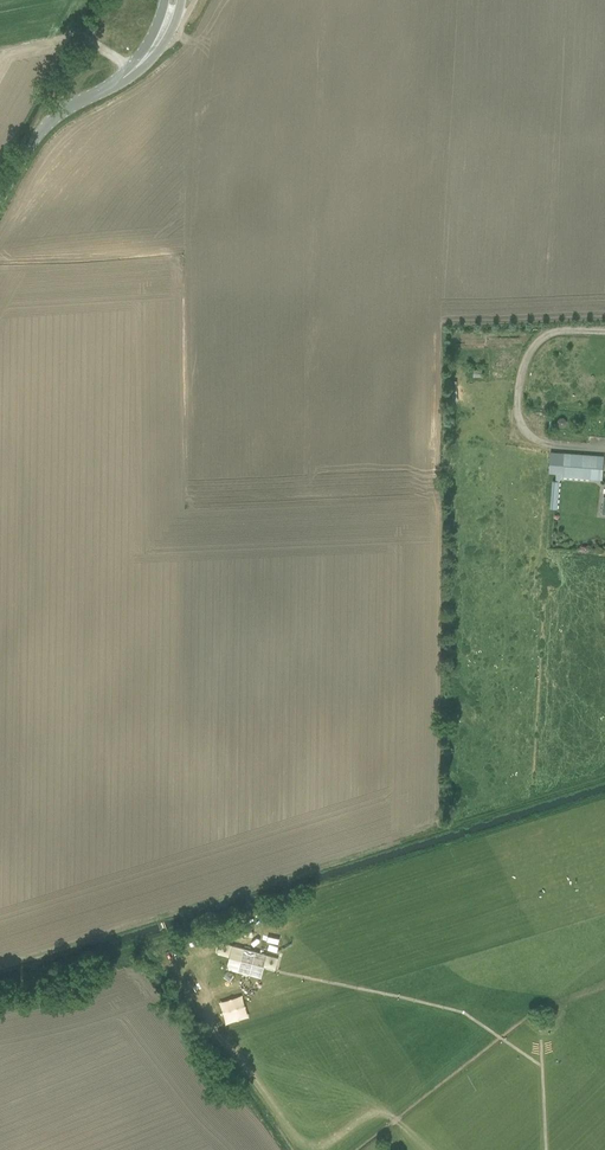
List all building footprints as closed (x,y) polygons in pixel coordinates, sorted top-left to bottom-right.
[(557,420),(557,424),(559,427),(563,427),(566,425),(566,420),(564,418),(560,417),(557,420)] [(562,477),(602,480),(603,456),(550,452),(549,463),(548,473),(556,474),(555,481),(559,481),(562,477)] [(550,508),(557,509),(559,481),(555,481),(551,481),(550,508)]
